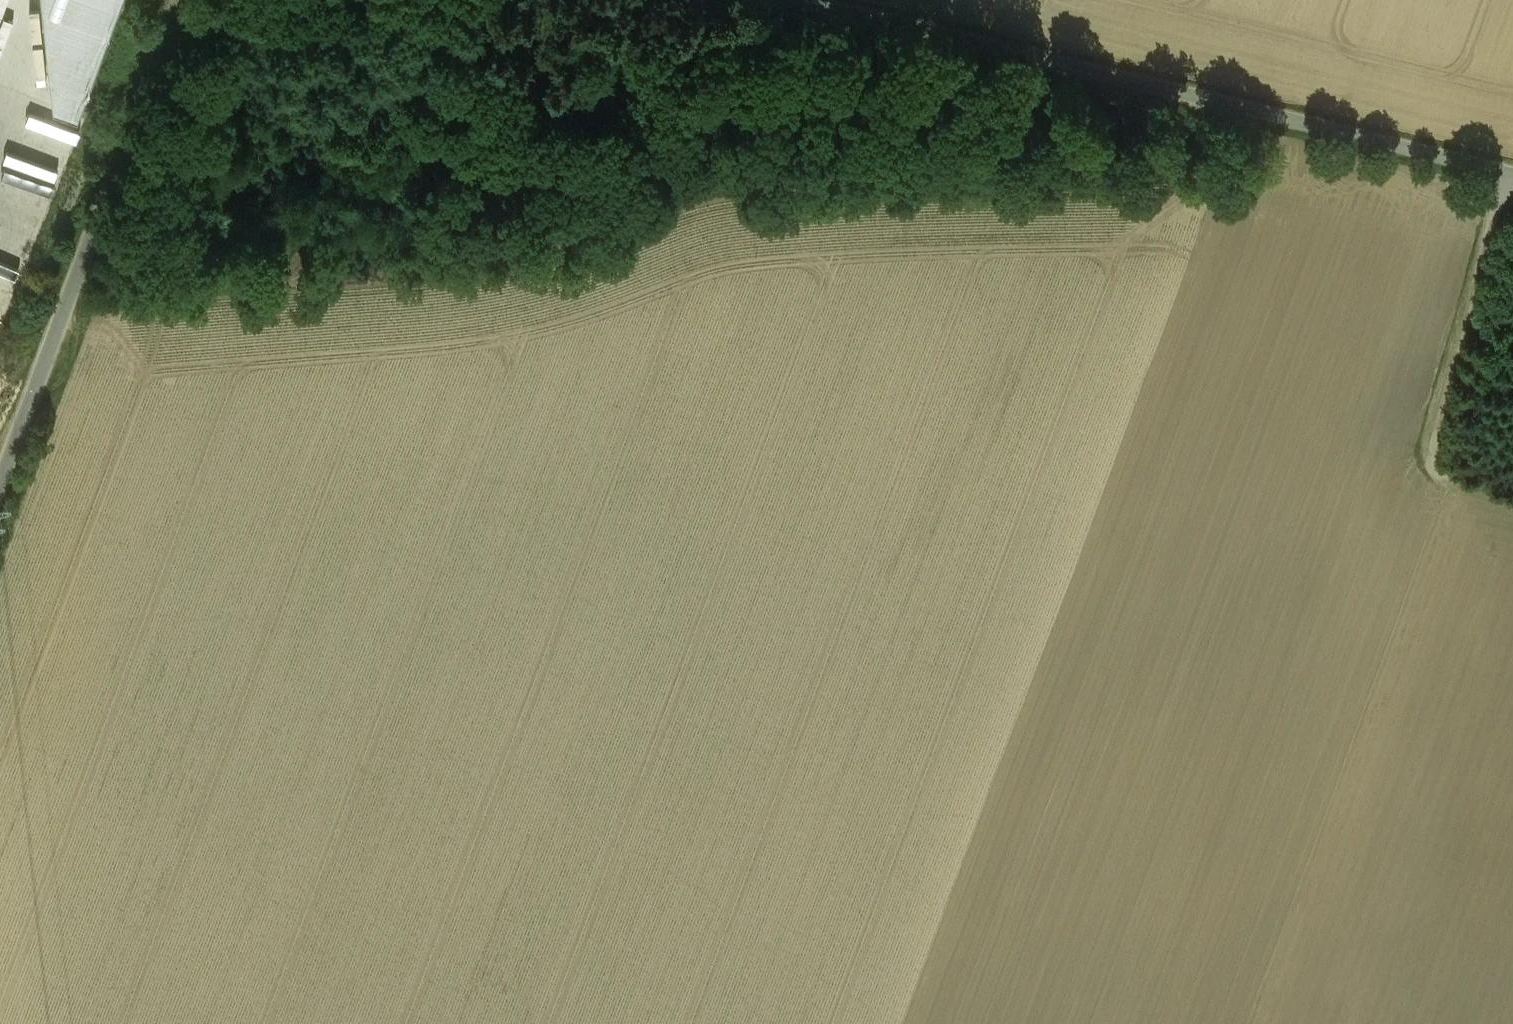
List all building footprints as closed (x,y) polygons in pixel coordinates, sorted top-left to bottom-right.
[(54,103),(78,111),(119,0),(43,0),(54,103)]
